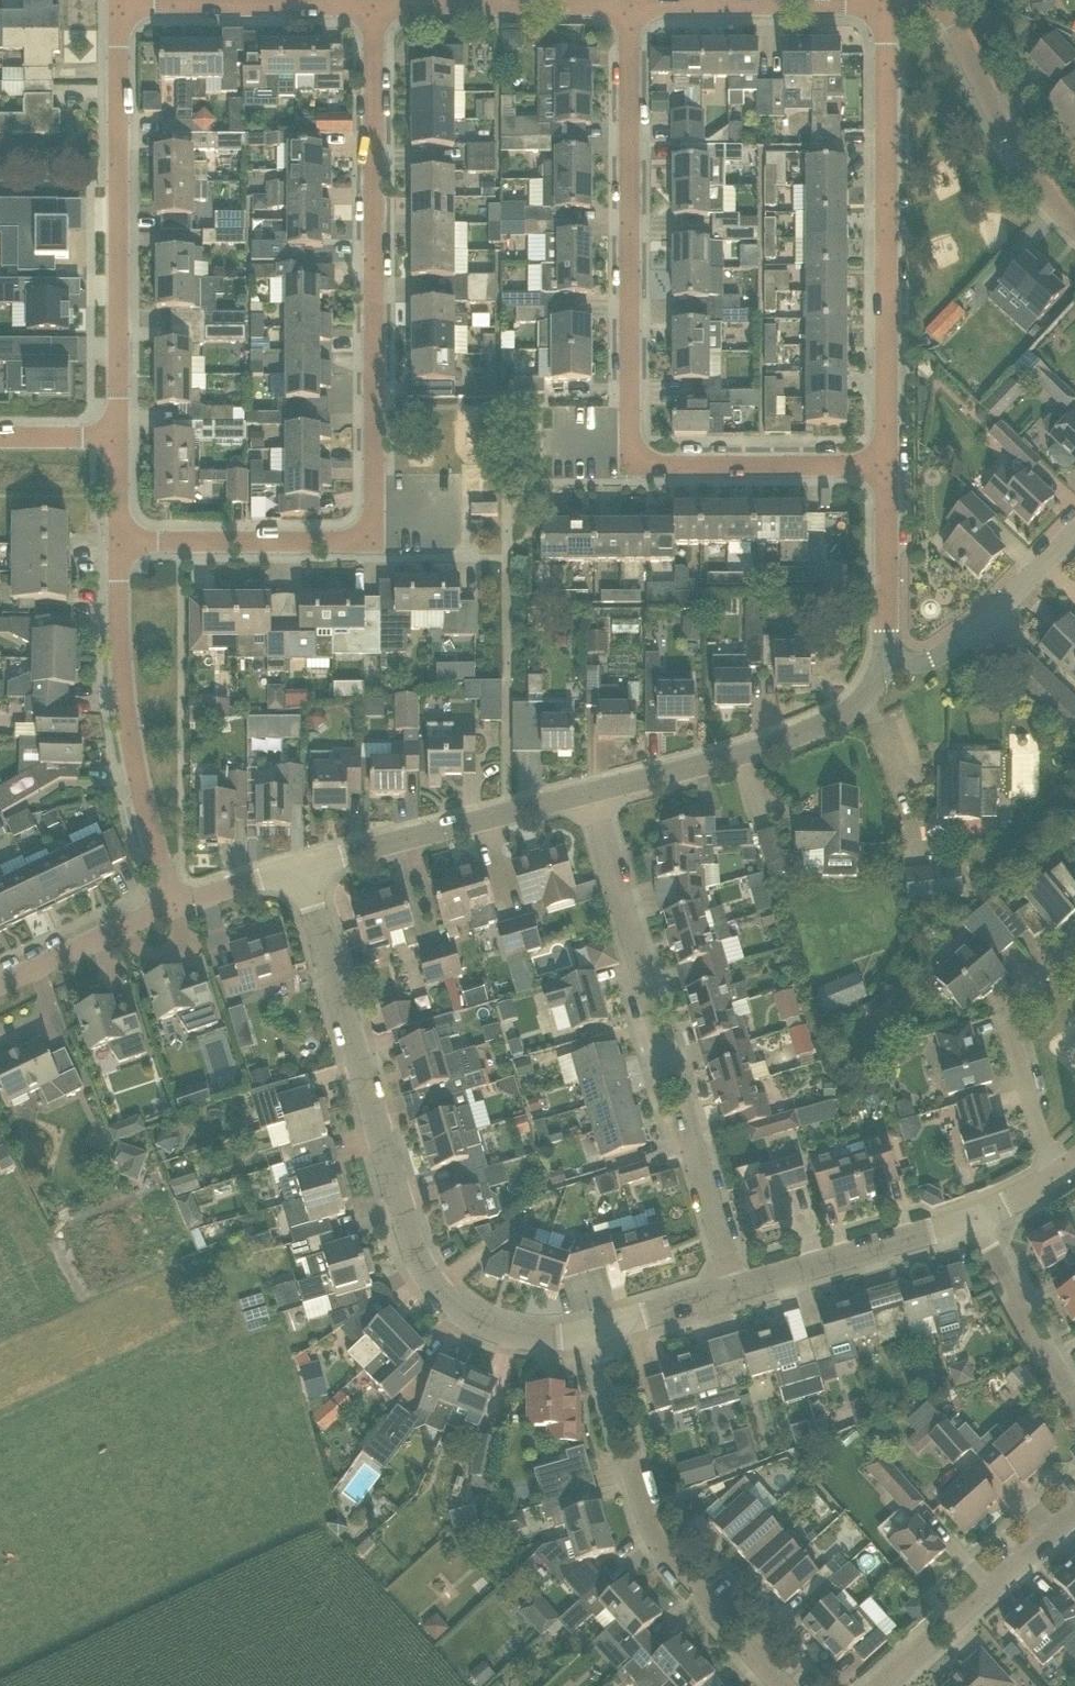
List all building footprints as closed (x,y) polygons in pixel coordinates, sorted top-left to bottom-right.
[(3,32),(60,32),(60,9),(54,9),(54,0),(25,0),(25,12),(3,12),(3,32)] [(60,54),(60,32),(3,32),(3,50),(25,50),(25,84),(54,84),(54,54),(60,54)] [(1050,39),(1031,58),(1054,81),(1074,61),(1074,55),(1055,34),(1050,39)] [(162,44),(162,82),(193,81),(193,44),(162,44)] [(224,44),(193,44),(193,81),(193,101),(207,100),(207,81),(222,81),(222,93),(238,93),(238,53),(224,53),(224,44)] [(297,92),(297,44),(264,44),(264,59),(244,59),(244,92),(276,92),(276,98),(297,98),(297,92)] [(345,92),(345,72),(330,72),(330,44),(297,44),(297,92),(345,92)] [(674,113),(674,127),(702,127),(702,92),(702,78),(702,44),(674,44),(674,51),(652,51),(653,75),(674,74),(675,92),(685,92),(685,113),(674,113)] [(702,78),(702,92),(716,92),(716,78),(729,78),(730,44),(702,44),(702,78)] [(730,44),(729,78),(730,92),(728,92),(728,108),(743,108),(743,94),(758,94),(758,118),(772,118),(772,112),(771,112),(771,82),(758,82),(758,44),(730,44)] [(784,82),(771,82),(771,112),(772,112),(786,112),(786,93),(799,93),(799,105),(812,105),(812,44),(784,44),(784,82)] [(812,44),(812,105),(812,147),(841,146),(841,117),(828,118),(828,78),(840,78),(841,44),(812,44)] [(413,94),(455,94),(455,69),(465,69),(465,49),(437,49),(437,67),(413,67),(413,94)] [(538,51),(538,97),(591,96),(591,68),(578,68),(578,50),(547,50),(547,51),(538,51)] [(1049,101),(1069,122),(1067,124),(1074,132),(1074,76),(1049,101)] [(54,84),(25,84),(3,84),(3,98),(26,98),(26,116),(3,116),(3,135),(61,135),(61,112),(54,112),(54,84)] [(413,120),(455,120),(455,94),(413,94),(413,120)] [(591,126),(591,96),(538,97),(538,119),(524,120),(525,139),(552,139),(580,139),(580,126),(591,126)] [(496,120),(496,101),(477,101),(477,120),(496,120)] [(244,135),(244,118),(244,111),(230,111),(230,118),(230,135),(244,135)] [(327,119),(301,119),(297,119),(297,135),(316,134),(328,134),(327,119)] [(524,120),(500,119),(500,140),(525,140),(525,139),(524,120)] [(193,120),(192,120),(162,120),(162,135),(191,135),(193,135),(193,120)] [(455,120),(413,120),(413,147),(455,147),(455,120)] [(702,141),(702,127),(674,127),(674,141),(702,141)] [(316,145),(316,134),(297,135),(247,135),(247,148),(280,148),(279,145),(290,145),(289,172),(331,172),(331,154),(322,154),(322,148),(323,148),(323,145),(316,145)] [(247,153),(247,148),(247,135),(244,135),(230,135),(193,135),(191,135),(191,150),(193,150),(193,151),(215,151),(216,153),(247,153)] [(525,140),(525,152),(552,152),(552,139),(525,139),(525,140)] [(468,145),(468,159),(496,159),(496,145),(468,145)] [(741,161),(741,147),(741,146),(715,147),(715,161),(741,161)] [(158,150),(158,184),(208,183),(208,165),(193,165),(193,151),(193,150),(191,150),(158,150)] [(543,180),(591,180),(591,151),(556,152),(556,164),(543,164),(543,180)] [(468,173),(495,174),(496,174),(496,159),(468,159),(468,173)] [(709,187),(710,159),(674,159),(674,188),(709,187)] [(847,186),(847,159),(808,159),(808,186),(847,186)] [(766,167),(766,187),(777,187),(777,167),(766,167)] [(413,198),(455,198),(455,171),(413,171),(413,198)] [(331,189),(331,172),(289,172),(289,185),(279,185),(279,184),(267,184),(267,197),(289,197),(322,197),(322,189),(331,189)] [(525,222),(553,222),(553,209),(591,209),(591,180),(543,180),(543,209),(524,209),(525,222)] [(158,184),(158,216),(194,216),(194,203),(208,203),(208,183),(158,184)] [(847,212),(847,186),(808,186),(808,212),(847,212)] [(713,217),(713,229),(758,229),(758,218),(740,218),(740,215),(723,215),(723,188),(709,188),(709,187),(674,188),(674,217),(713,217)] [(766,187),(766,206),(777,206),(777,187),(766,187)] [(322,197),(289,197),(267,197),(267,210),(289,210),(289,222),(331,222),(331,204),(322,204),(322,197)] [(413,224),(455,224),(455,198),(413,198),(413,224)] [(0,201),(0,230),(19,230),(19,273),(56,273),(56,259),(69,259),(69,231),(58,231),(58,201),(0,201)] [(489,205),(489,224),(502,225),(502,205),(489,205)] [(847,239),(847,212),(808,212),(808,239),(847,239)] [(246,232),(246,214),(215,214),(215,232),(246,232)] [(766,219),(766,239),(777,239),(777,219),(766,219)] [(289,222),(289,234),(276,234),(276,245),(268,245),(268,258),(280,258),(290,258),(290,247),(322,247),(322,239),(331,239),(331,222),(289,222)] [(553,235),(553,222),(525,222),(524,237),(552,237),(552,235),(553,235)] [(465,251),(465,224),(455,224),(413,224),(413,251),(455,251),(465,251)] [(502,244),(502,225),(489,224),(489,244),(502,244)] [(674,241),(674,270),(723,269),(723,244),(740,244),(740,241),(758,241),(758,229),(713,229),(713,241),(674,241)] [(246,232),(215,232),(203,232),(203,246),(245,246),(246,232)] [(552,235),(552,237),(551,248),(545,248),(545,264),(591,265),(591,235),(553,235),(552,235)] [(766,239),(766,259),(777,259),(777,239),(766,239)] [(847,266),(847,239),(808,239),(808,265),(847,266)] [(204,251),(158,249),(158,279),(194,279),(194,264),(204,265),(204,251)] [(413,278),(455,278),(455,251),(413,251),(413,278)] [(1027,257),(1000,286),(1039,321),(1066,292),(1051,278),(1052,276),(1053,277),(1054,275),(1044,267),(1043,268),(1042,270),(1027,257)] [(591,295),(591,265),(545,264),(545,265),(542,265),(541,294),(541,295),(544,295),(591,295)] [(847,292),(847,266),(808,265),(808,292),(847,292)] [(306,280),(306,268),(306,267),(276,267),(276,281),(288,281),(287,305),(320,306),(320,293),(331,293),(331,280),(306,280)] [(714,299),(714,310),(740,310),(740,297),(723,297),(723,269),(674,270),(674,299),(714,299)] [(766,273),(766,292),(777,292),(777,273),(766,273)] [(468,276),(468,290),(496,290),(496,276),(468,276)] [(194,279),(158,279),(158,310),(206,310),(206,297),(210,297),(210,279),(194,279)] [(69,295),(59,295),(59,281),(0,281),(0,306),(24,306),(28,310),(28,331),(69,331),(69,295)] [(496,304),(496,290),(468,290),(468,304),(496,304)] [(777,292),(766,292),(766,312),(777,312),(777,292)] [(808,292),(808,318),(847,319),(847,292),(808,292)] [(541,294),(501,294),(501,308),(515,308),(515,307),(544,307),(544,295),(541,295),(541,294)] [(413,329),(455,329),(468,329),(468,316),(455,316),(455,302),(413,302),(413,329)] [(938,344),(965,316),(952,303),(925,331),(938,344)] [(320,316),(320,306),(287,305),(287,329),(331,329),(331,316),(320,316)] [(515,324),(539,324),(544,324),(544,307),(515,307),(515,308),(515,324)] [(674,323),(674,352),(709,352),(722,352),(722,325),(740,325),(740,310),(714,310),(714,323),(674,323)] [(205,314),(205,327),(246,327),(246,314),(205,314)] [(252,317),(252,329),(264,329),(264,317),(252,317)] [(847,345),(847,319),(808,318),(808,345),(847,345)] [(591,351),(591,321),(553,321),(553,351),(591,351)] [(766,326),(766,345),(777,345),(777,326),(766,326)] [(245,343),(246,327),(205,327),(205,344),(245,343)] [(264,329),(252,329),(252,340),(264,340),(264,329)] [(287,329),(287,352),(320,352),(320,341),(331,341),(331,329),(287,329)] [(413,329),(413,355),(455,355),(455,329),(413,329)] [(0,336),(0,357),(9,357),(9,389),(28,389),(28,390),(69,390),(69,357),(53,357),(53,336),(0,336)] [(484,355),(485,355),(495,355),(496,355),(496,337),(484,336),(484,355)] [(201,345),(158,345),(158,376),(190,376),(190,360),(201,360),(201,345)] [(766,345),(766,365),(777,365),(777,345),(766,345)] [(847,345),(808,345),(807,372),(847,372),(847,345)] [(539,350),(539,379),(545,379),(545,380),(553,380),(553,381),(591,381),(591,351),(553,351),(539,350)] [(320,363),(320,352),(287,352),(287,376),(331,376),(331,363),(320,363)] [(694,381),(694,393),(723,393),(723,379),(708,379),(709,352),(674,352),(675,381),(694,381)] [(455,399),(455,355),(413,355),(413,383),(428,383),(428,399),(455,399)] [(495,355),(485,355),(485,399),(495,399),(495,355)] [(264,364),(252,364),(252,376),(264,376),(264,364)] [(847,398),(847,372),(807,372),(807,398),(847,398)] [(158,376),(158,406),(184,406),(201,407),(201,392),(190,392),(190,376),(158,376)] [(278,400),(278,414),(304,413),(304,400),(320,400),(320,388),(331,388),(331,376),(287,376),(287,400),(278,400)] [(998,422),(1022,392),(1002,376),(979,407),(998,422)] [(1074,400),(1074,398),(1052,376),(1041,387),(1065,410),(1074,400)] [(766,398),(777,398),(783,398),(783,388),(777,388),(777,378),(766,378),(766,398)] [(545,380),(545,379),(539,379),(515,379),(515,394),(545,394),(545,380)] [(731,393),(723,393),(694,393),(694,405),(675,405),(674,435),(709,435),(709,421),(731,421),(731,406),(731,393)] [(766,418),(777,418),(777,398),(766,398),(766,418)] [(847,426),(847,398),(807,398),(807,426),(847,426)] [(206,422),(234,422),(234,408),(206,408),(206,422)] [(304,426),(304,413),(278,414),(258,414),(258,427),(278,426),(288,426),(287,451),(320,451),(320,440),(331,440),(331,427),(304,426)] [(1072,416),(1065,423),(1059,417),(1051,417),(1045,423),(1045,432),(1057,444),(1050,452),(1050,458),(1063,470),(1069,470),(1074,464),(1074,419),(1072,416)] [(791,418),(777,418),(766,418),(765,434),(791,434),(791,418)] [(158,468),(158,472),(200,472),(200,452),(192,452),(192,442),(247,441),(247,424),(246,424),(246,422),(234,422),(206,422),(186,422),(186,436),(158,436),(158,456),(154,458),(154,466),(158,468)] [(1020,461),(1031,450),(1002,423),(991,434),(1020,461)] [(251,433),(251,451),(264,451),(265,433),(251,433)] [(320,451),(287,451),(287,475),(331,475),(331,462),(320,462),(320,451)] [(252,464),(252,475),(264,475),(264,464),(252,464)] [(1014,511),(1028,525),(1054,498),(1027,472),(1025,474),(1015,465),(1009,471),(1007,469),(984,493),(1009,517),(1014,511)] [(216,472),(200,472),(158,472),(158,504),(193,504),(193,489),(200,489),(200,483),(216,483),(216,472)] [(247,504),(247,472),(229,472),(229,504),(247,504)] [(252,475),(252,487),(287,487),(287,499),(281,499),(281,516),(313,516),(313,499),(320,499),(320,487),(331,487),(331,475),(287,475),(264,475),(252,475)] [(946,521),(960,534),(945,550),(963,568),(967,564),(979,577),(1003,551),(982,530),(994,517),(971,495),(946,521)] [(498,516),(498,505),(472,506),(472,517),(498,516)] [(701,544),(701,505),(674,505),(674,523),(675,523),(675,545),(676,545),(701,544)] [(728,544),(727,505),(701,505),(701,544),(728,544)] [(754,544),(754,505),(727,505),(728,544),(754,544)] [(780,544),(780,505),(754,505),(754,544),(780,544)] [(780,544),(782,544),(808,544),(808,505),(780,505),(780,544)] [(14,517),(14,525),(14,528),(17,528),(17,544),(17,545),(67,545),(67,517),(36,517),(36,509),(20,509),(20,517),(14,517)] [(472,523),(472,539),(484,539),(483,523),(472,523)] [(569,562),(569,523),(542,523),(542,562),(569,562)] [(596,562),(595,523),(569,523),(569,562),(596,562)] [(622,562),(622,523),(595,523),(596,562),(622,562)] [(622,523),(622,562),(649,562),(649,523),(622,523)] [(649,523),(649,562),(676,562),(676,545),(675,545),(675,523),(674,523),(649,523)] [(67,573),(67,545),(17,545),(17,544),(14,544),(14,556),(17,556),(17,571),(17,573),(67,573)] [(695,581),(690,581),(690,572),(685,567),(676,567),(675,581),(675,592),(695,592),(695,581)] [(67,601),(67,573),(17,573),(17,571),(14,571),(13,584),(17,584),(17,599),(13,599),(13,602),(20,602),(20,608),(36,608),(36,601),(67,601)] [(708,586),(728,586),(728,575),(708,575),(708,586)] [(747,575),(728,575),(728,586),(747,586),(747,575)] [(780,586),(780,575),(760,575),(760,586),(780,586)] [(800,575),(780,575),(780,586),(799,586),(800,575)] [(381,603),(381,621),(381,654),(408,654),(408,636),(412,636),(412,614),(428,614),(428,580),(397,580),(397,603),(381,603)] [(445,637),(476,636),(475,603),(459,603),(459,580),(428,580),(428,614),(445,614),(445,637)] [(603,604),(622,604),(622,592),(603,592),(603,604)] [(642,604),(642,603),(642,592),(622,592),(622,604),(642,604)] [(675,592),(675,598),(675,610),(705,610),(705,592),(695,592),(675,592)] [(569,604),(569,593),(548,593),(548,604),(569,604)] [(569,604),(589,604),(589,593),(569,593),(569,604)] [(364,597),(333,598),(334,632),(350,632),(350,654),(381,654),(381,621),(364,621),(364,597)] [(190,653),(210,653),(210,652),(228,652),(228,660),(238,660),(238,598),(205,598),(205,620),(190,620),(190,653)] [(271,598),(238,598),(238,660),(254,660),(254,641),(271,641),(271,598)] [(334,660),(334,632),(333,598),(302,598),(302,621),(284,621),(285,642),(285,661),(318,661),(318,660),(334,660)] [(675,598),(662,598),(656,598),(656,610),(675,610),(675,598)] [(68,636),(69,621),(11,619),(10,634),(36,647),(36,659),(79,661),(79,652),(80,652),(80,650),(75,650),(76,636),(68,636)] [(1054,636),(1041,649),(1074,681),(1074,625),(1069,620),(1054,636)] [(717,709),(750,709),(750,669),(763,668),(763,636),(763,621),(747,621),(747,657),(713,657),(713,676),(716,676),(717,709)] [(587,634),(587,654),(605,654),(605,634),(587,634)] [(816,659),(816,643),(797,643),(796,647),(778,647),(778,636),(763,636),(763,668),(777,668),(777,687),(810,687),(810,659),(816,659)] [(285,673),(285,661),(285,642),(268,642),(268,673),(285,673)] [(675,721),(694,722),(695,687),(694,687),(694,674),(661,674),(661,654),(646,654),(645,729),(675,729),(675,721)] [(79,671),(79,661),(36,659),(35,672),(8,684),(8,699),(27,699),(58,700),(66,700),(67,686),(74,686),(75,672),(80,672),(80,671),(79,671)] [(1063,733),(1074,720),(1074,705),(1053,684),(1056,681),(1037,663),(1014,687),(1063,733)] [(455,682),(475,682),(475,665),(455,665),(455,682)] [(618,687),(602,687),(602,668),(586,668),(587,707),(599,707),(599,739),(635,739),(635,707),(618,707),(618,687)] [(529,678),(529,696),(542,696),(542,678),(529,678)] [(503,723),(503,683),(483,683),(483,721),(501,721),(501,723),(503,723)] [(269,687),(269,711),(285,711),(285,687),(269,687)] [(396,696),(396,731),(406,731),(406,744),(418,744),(418,695),(396,696)] [(38,740),(42,740),(79,741),(79,740),(80,714),(58,714),(58,700),(27,699),(26,726),(38,726),(38,740)] [(543,754),(574,754),(574,704),(513,705),(514,741),(543,740),(543,754)] [(206,708),(190,709),(190,725),(206,723),(206,708)] [(229,709),(229,720),(238,718),(238,709),(229,709)] [(267,719),(247,719),(247,742),(267,742),(267,719)] [(419,772),(430,772),(430,787),(442,787),(442,776),(463,776),(463,754),(476,754),(476,721),(455,721),(455,743),(430,743),(430,744),(419,744),(419,772)] [(960,731),(963,731),(962,769),(961,771),(940,771),(940,819),(935,819),(928,826),(928,835),(934,842),(943,842),(950,835),(950,826),(942,819),(980,819),(980,784),(993,784),(993,731),(998,731),(998,729),(960,729),(960,731)] [(83,740),(79,740),(79,741),(42,740),(42,765),(46,772),(35,778),(42,790),(61,779),(80,780),(80,766),(82,766),(83,740)] [(418,744),(406,744),(394,744),(394,761),(362,761),(362,779),(373,779),(373,796),(406,796),(406,772),(419,772),(419,744),(418,744)] [(346,779),(362,779),(362,761),(361,752),(331,753),(332,770),(316,770),(316,811),(347,811),(346,779)] [(202,843),(235,843),(234,808),(246,808),(247,775),(247,762),(238,762),(238,775),(219,775),(219,796),(202,796),(202,843)] [(291,798),(305,798),(305,769),(277,769),(277,792),(258,792),(259,822),(259,827),(292,827),(291,798)] [(0,793),(0,808),(3,813),(16,805),(8,792),(3,790),(0,793)] [(856,877),(857,792),(824,791),(824,823),(798,823),(796,853),(824,854),(824,877),(856,877)] [(665,843),(661,843),(661,852),(703,850),(702,837),(716,836),(715,808),(688,810),(689,823),(664,825),(665,843)] [(22,814),(6,821),(14,837),(29,830),(22,814)] [(756,832),(762,875),(782,872),(776,829),(756,832)] [(115,874),(111,866),(127,859),(114,831),(75,849),(93,889),(103,884),(102,880),(115,874)] [(93,889),(75,849),(52,860),(70,898),(83,892),(83,893),(93,889)] [(563,850),(514,864),(526,907),(542,903),(545,911),(578,901),(563,850)] [(677,879),(677,895),(705,890),(704,867),(715,866),(714,850),(703,850),(661,852),(654,853),(654,862),(658,862),(659,880),(677,879)] [(3,876),(25,870),(22,859),(0,865),(3,876)] [(58,904),(70,898),(52,860),(30,870),(48,910),(53,908),(53,909),(59,906),(58,904)] [(489,927),(488,925),(499,922),(494,905),(482,864),(457,872),(472,921),(470,921),(474,932),(489,927)] [(905,870),(909,904),(965,898),(961,864),(905,870)] [(1035,938),(1049,928),(1054,934),(1069,922),(1068,920),(1065,914),(1070,910),(1067,906),(1074,900),(1074,885),(1063,867),(1046,881),(1025,898),(1030,905),(1017,913),(1035,938)] [(43,912),(48,910),(30,870),(6,881),(24,919),(37,913),(39,916),(44,913),(43,912)] [(457,925),(470,921),(472,921),(457,872),(450,874),(452,882),(434,888),(446,928),(450,941),(461,938),(457,925)] [(24,919),(6,881),(0,884),(0,926),(3,931),(13,926),(12,925),(24,919)] [(414,928),(402,888),(378,895),(392,944),(393,948),(407,945),(408,948),(419,945),(414,929),(414,928)] [(711,911),(705,890),(677,895),(682,909),(665,914),(670,931),(666,932),(669,941),(728,924),(723,908),(711,911)] [(354,911),(370,964),(381,961),(377,949),(392,944),(378,895),(370,897),(373,906),(354,911)] [(1014,916),(997,896),(985,905),(1004,928),(1015,918),(1014,916)] [(772,910),(768,897),(754,901),(758,914),(772,910)] [(1004,928),(985,905),(973,916),(963,924),(977,941),(987,933),(1003,952),(1015,941),(1004,928)] [(523,952),(540,947),(541,947),(532,917),(515,922),(523,952)] [(507,957),(523,952),(515,922),(498,927),(507,957)] [(697,961),(700,973),(727,965),(720,944),(732,940),(728,924),(669,941),(671,950),(675,949),(680,967),(697,961)] [(228,998),(269,986),(267,980),(293,972),(283,939),(251,948),(249,942),(231,948),(238,969),(221,974),(228,998)] [(620,965),(613,940),(588,948),(595,972),(620,965)] [(1005,975),(993,960),(977,941),(934,977),(944,988),(942,993),(945,997),(948,1000),(953,999),(963,1011),(1005,975)] [(435,951),(444,984),(446,990),(462,986),(460,979),(463,978),(453,945),(435,951)] [(435,951),(417,956),(427,989),(444,984),(435,951)] [(734,989),(727,965),(700,973),(704,985),(687,990),(692,1007),(688,1008),(691,1017),(731,1006),(726,991),(734,989)] [(180,970),(169,973),(147,980),(160,1021),(177,1015),(189,1033),(219,1024),(202,974),(183,980),(180,970)] [(573,1030),(609,1020),(595,972),(559,983),(559,984),(543,989),(549,1011),(566,1007),(573,1030)] [(826,1014),(865,998),(856,976),(817,991),(826,1014)] [(463,1011),(456,987),(446,990),(453,1013),(463,1011)] [(115,1010),(112,1001),(111,999),(78,1010),(91,1050),(108,1045),(120,1063),(147,1054),(141,1034),(131,1004),(115,1010)] [(801,1017),(797,1003),(778,1009),(782,1022),(801,1017)] [(415,1025),(409,1004),(383,1012),(390,1033),(415,1025)] [(719,1037),(723,1050),(749,1042),(743,1018),(735,1021),(731,1006),(691,1017),(694,1026),(697,1025),(702,1043),(719,1037)] [(397,1059),(401,1070),(455,1054),(450,1039),(459,1037),(452,1014),(419,1024),(423,1037),(401,1044),(405,1057),(397,1059)] [(949,1095),(992,1083),(982,1050),(977,1051),(969,1024),(936,1034),(944,1061),(939,1062),(949,1095)] [(60,1078),(42,1039),(0,1059),(0,1090),(3,1091),(9,1104),(51,1084),(65,1098),(84,1089),(76,1070),(60,1078)] [(810,1041),(793,1046),(796,1056),(813,1051),(810,1041)] [(726,1062),(710,1067),(715,1084),(711,1085),(713,1094),(753,1082),(771,1077),(767,1062),(756,1065),(749,1042),(723,1050),(726,1062)] [(580,1082),(623,1069),(615,1043),(572,1056),(580,1082)] [(428,1089),(432,1103),(466,1093),(486,1087),(482,1073),(465,1078),(458,1053),(455,1054),(401,1070),(404,1082),(411,1080),(415,1093),(428,1089)] [(252,1089),(269,1086),(266,1069),(249,1072),(252,1089)] [(587,1107),(630,1094),(623,1069),(580,1082),(587,1107)] [(866,1090),(880,1095),(884,1085),(870,1080),(866,1090)] [(317,1102),(314,1089),(293,1095),(289,1081),(262,1089),(268,1107),(274,1127),(327,1112),(324,1100),(317,1102)] [(745,1126),(762,1121),(772,1118),(765,1095),(758,1097),(753,1082),(713,1094),(716,1103),(720,1101),(725,1119),(742,1114),(745,1126)] [(211,1102),(205,1085),(176,1095),(182,1112),(211,1102)] [(477,1131),(473,1117),(466,1093),(432,1103),(436,1116),(418,1121),(425,1146),(477,1131)] [(595,1132),(638,1120),(630,1094),(587,1107),(595,1132)] [(970,1165),(981,1162),(982,1165),(996,1161),(999,1157),(1012,1153),(1003,1119),(994,1122),(987,1096),(957,1105),(964,1130),(960,1132),(970,1165)] [(796,1111),(772,1118),(777,1135),(801,1128),(796,1111)] [(280,1148),(285,1165),(311,1157),(311,1158),(323,1154),(319,1140),(328,1138),(324,1125),(331,1123),(327,1112),(274,1127),(270,1129),(275,1149),(280,1148)] [(145,1130),(140,1118),(111,1129),(115,1141),(145,1130)] [(602,1158),(645,1146),(638,1120),(595,1132),(602,1158)] [(456,1179),(484,1171),(488,1169),(477,1131),(425,1146),(432,1171),(452,1165),(456,1179)] [(868,1157),(852,1162),(863,1200),(889,1192),(886,1183),(899,1179),(886,1137),(864,1143),(868,1157)] [(147,1155),(121,1146),(115,1162),(120,1163),(124,1171),(122,1176),(138,1181),(147,1155)] [(6,1150),(0,1153),(0,1168),(2,1172),(15,1166),(6,1150)] [(838,1207),(863,1200),(852,1162),(837,1166),(833,1153),(810,1159),(823,1202),(835,1198),(838,1207)] [(289,1181),(280,1184),(286,1205),(290,1204),(345,1188),(341,1176),(335,1178),(331,1165),(315,1170),(311,1158),(311,1157),(285,1165),(289,1181)] [(758,1231),(786,1222),(778,1194),(807,1186),(799,1158),(761,1169),(760,1165),(736,1172),(740,1188),(745,1187),(749,1202),(747,1203),(750,1213),(752,1213),(758,1231)] [(623,1186),(651,1177),(646,1163),(619,1171),(623,1186)] [(502,1165),(488,1169),(484,1171),(456,1179),(460,1193),(440,1199),(450,1230),(498,1216),(500,1211),(496,1198),(491,1195),(490,1190),(508,1184),(502,1165)] [(196,1175),(171,1183),(176,1198),(201,1190),(196,1175)] [(921,1202),(922,1202),(933,1208),(945,1204),(942,1192),(931,1185),(919,1189),(921,1202)] [(297,1231),(296,1232),(291,1233),(294,1244),(333,1232),(329,1219),(346,1214),(342,1201),(348,1200),(345,1188),(290,1204),(297,1231)] [(198,1214),(184,1219),(189,1232),(203,1226),(198,1214)] [(637,1234),(647,1268),(672,1261),(659,1217),(647,1220),(650,1230),(637,1234)] [(1069,1272),(1074,1269),(1074,1239),(1064,1219),(1027,1239),(1044,1271),(1063,1260),(1069,1272)] [(483,1241),(492,1254),(517,1235),(508,1223),(483,1241)] [(621,1227),(596,1234),(605,1266),(618,1262),(622,1276),(647,1268),(637,1234),(624,1237),(621,1227)] [(534,1286),(546,1250),(533,1246),(538,1232),(527,1228),(510,1278),(534,1286)] [(333,1232),(294,1244),(294,1245),(291,1246),(296,1264),(303,1261),(308,1280),(371,1262),(368,1250),(361,1252),(358,1239),(337,1245),(333,1232)] [(564,1278),(605,1266),(596,1234),(576,1240),(574,1246),(564,1242),(560,1254),(546,1250),(534,1286),(559,1295),(564,1278)] [(209,1250),(205,1241),(195,1245),(199,1255),(209,1250)] [(304,1305),(328,1298),(333,1314),(360,1307),(356,1293),(372,1288),(368,1275),(375,1274),(371,1262),(308,1280),(298,1284),(304,1305)] [(936,1328),(977,1317),(968,1288),(952,1292),(947,1274),(922,1281),(934,1319),(936,1328)] [(934,1319),(922,1281),(898,1287),(904,1306),(888,1311),(896,1340),(913,1335),(910,1325),(934,1319)] [(1073,1323),(1074,1322),(1074,1284),(1057,1294),(1073,1323)] [(880,1345),(896,1340),(888,1311),(872,1315),(866,1297),(842,1304),(853,1342),(877,1335),(880,1345)] [(853,1342),(842,1304),(818,1311),(825,1336),(810,1340),(817,1365),(833,1360),(830,1348),(853,1342)] [(287,1331),(306,1326),(301,1307),(282,1312),(287,1331)] [(356,1328),(351,1333),(360,1343),(348,1354),(364,1371),(408,1329),(390,1310),(376,1324),(368,1316),(354,1325),(356,1328)] [(764,1333),(775,1371),(780,1389),(820,1377),(817,1365),(810,1340),(793,1345),(788,1326),(764,1333)] [(426,1348),(408,1329),(364,1371),(392,1400),(412,1381),(425,1364),(417,1356),(426,1348)] [(745,1359),(729,1364),(736,1389),(753,1384),(751,1378),(775,1371),(764,1333),(740,1340),(745,1359)] [(707,1350),(683,1357),(698,1407),(699,1410),(723,1403),(723,1406),(740,1401),(736,1389),(729,1364),(713,1369),(707,1350)] [(296,1359),(300,1367),(312,1363),(306,1352),(296,1359)] [(675,1414),(698,1407),(683,1357),(659,1364),(663,1376),(647,1380),(649,1387),(656,1412),(673,1407),(675,1414)] [(454,1408),(470,1372),(443,1361),(437,1375),(435,1374),(419,1412),(430,1418),(427,1426),(444,1433),(454,1408)] [(318,1363),(301,1368),(305,1384),(322,1379),(318,1363)] [(454,1408),(469,1415),(463,1431),(476,1436),(492,1398),(490,1397),(496,1383),(470,1372),(454,1408)] [(549,1442),(580,1442),(579,1402),(564,1402),(563,1387),(529,1388),(529,1427),(549,1427),(549,1442)] [(324,1434),(343,1416),(330,1403),(311,1421),(324,1434)] [(391,1444),(399,1433),(412,1416),(398,1406),(377,1434),(391,1444)] [(1056,1446),(1047,1436),(1031,1418),(1006,1440),(1003,1437),(979,1459),(1001,1484),(1014,1472),(1023,1481),(1039,1467),(1036,1463),(1056,1446)] [(947,1423),(931,1437),(930,1438),(954,1464),(970,1449),(947,1423)] [(969,1447),(978,1439),(966,1425),(956,1434),(969,1447)] [(472,1476),(490,1479),(490,1480),(498,1441),(480,1437),(472,1476)] [(540,1488),(545,1505),(574,1497),(596,1490),(584,1448),(572,1451),(576,1464),(586,1462),(588,1467),(578,1470),(580,1476),(563,1481),(562,1480),(557,1482),(559,1488),(543,1493),(542,1487),(540,1488)] [(715,1475),(708,1453),(698,1456),(705,1478),(715,1475)] [(923,1502),(901,1477),(883,1456),(868,1470),(909,1515),(923,1502)] [(714,1460),(719,1477),(728,1473),(723,1457),(714,1460)] [(978,1515),(996,1499),(971,1472),(949,1492),(952,1495),(940,1506),(965,1533),(981,1519),(978,1515)] [(713,1525),(731,1544),(765,1513),(748,1494),(755,1488),(746,1478),(720,1501),(728,1511),(713,1525)] [(804,1497),(812,1507),(820,1500),(811,1491),(804,1497)] [(607,1528),(600,1504),(578,1510),(574,1497),(545,1505),(542,1506),(546,1521),(552,1519),(555,1529),(565,1526),(569,1539),(607,1528)] [(829,1510),(820,1500),(812,1507),(821,1517),(829,1510)] [(452,1528),(468,1524),(464,1510),(448,1514),(452,1528)] [(731,1544),(749,1564),(783,1533),(765,1513),(731,1544)] [(890,1544),(918,1575),(946,1550),(918,1519),(890,1544)] [(615,1552),(607,1528),(569,1539),(573,1553),(563,1556),(566,1565),(558,1567),(562,1580),(580,1601),(604,1579),(592,1566),(590,1559),(615,1552)] [(749,1564),(767,1584),(801,1553),(783,1533),(749,1564)] [(819,1573),(801,1553),(767,1584),(785,1604),(800,1590),(809,1600),(827,1584),(835,1577),(826,1567),(819,1573)] [(1053,1581),(1074,1605),(1074,1561),(1053,1581)] [(849,1564),(835,1577),(827,1584),(839,1597),(861,1577),(849,1564)] [(645,1596),(628,1577),(614,1590),(604,1579),(580,1601),(558,1620),(571,1635),(593,1616),(597,1620),(606,1612),(616,1622),(645,1596)] [(662,1616),(645,1596),(616,1622),(616,1623),(606,1632),(621,1650),(631,1661),(654,1641),(645,1631),(662,1616)] [(803,1624),(820,1643),(848,1618),(831,1599),(803,1624)] [(1031,1653),(1043,1666),(1074,1638),(1074,1631),(1046,1599),(1035,1609),(1029,1603),(1004,1625),(1031,1654),(1031,1653)] [(934,1612),(927,1604),(913,1617),(919,1623),(918,1624),(919,1625),(934,1612)] [(859,1608),(848,1618),(820,1643),(837,1662),(852,1649),(864,1662),(889,1640),(859,1608)] [(434,1615),(420,1628),(432,1640),(445,1628),(434,1615)] [(698,1655),(681,1636),(663,1651),(654,1641),(631,1661),(622,1670),(637,1685),(664,1685),(669,1681),(698,1655)] [(981,1651),(956,1674),(958,1677),(948,1685),(1012,1685),(981,1651)] [(698,1655),(669,1681),(674,1685),(702,1685),(715,1674),(698,1655)]
